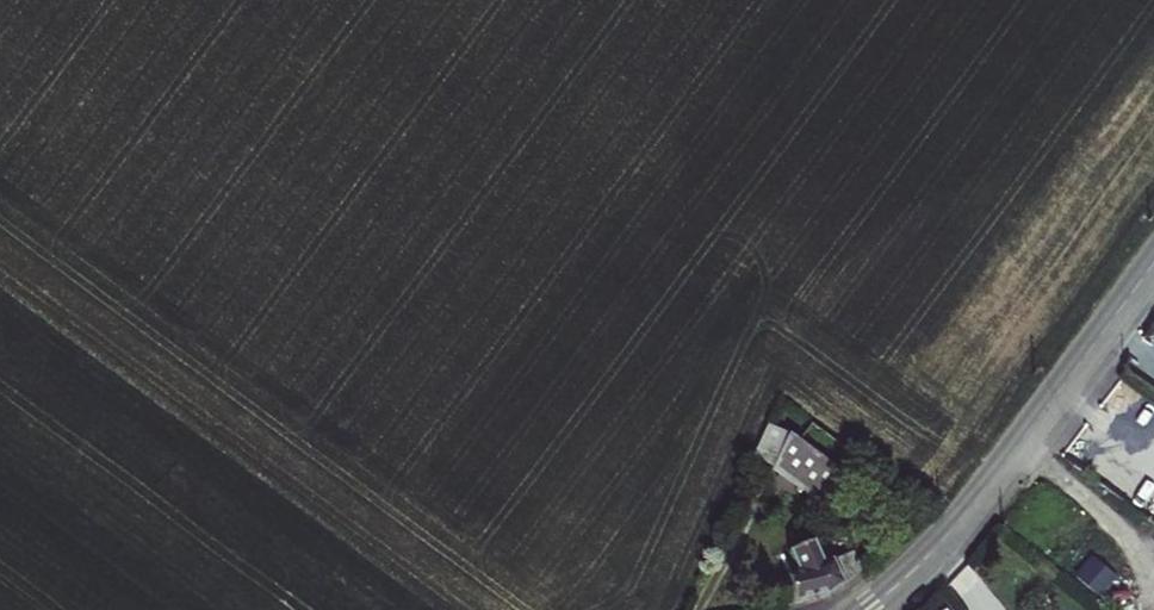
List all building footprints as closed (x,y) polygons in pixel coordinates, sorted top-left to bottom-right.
[(798,439),(783,462),(827,492),(842,468),(798,439)] [(777,551),(792,594),(825,583),(858,571),(841,523),(828,528),(835,551),(814,558),(809,541),(777,551)]
